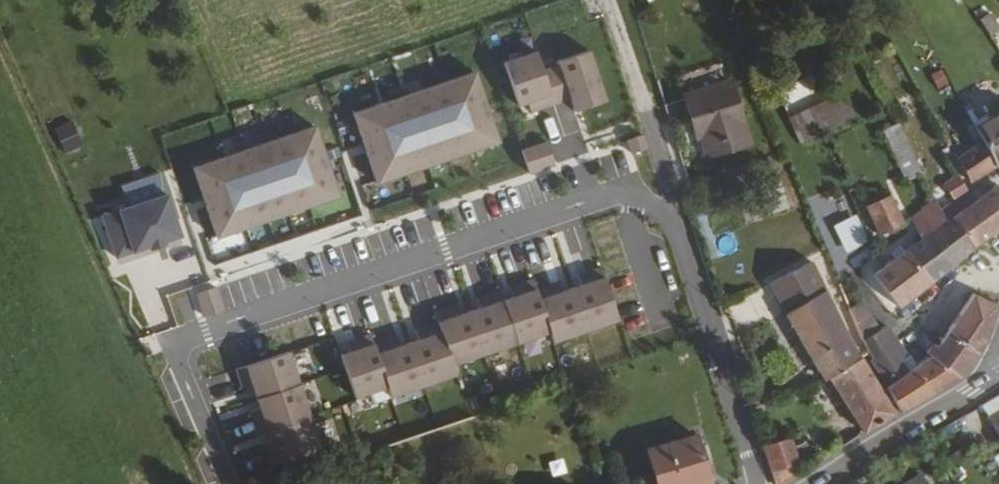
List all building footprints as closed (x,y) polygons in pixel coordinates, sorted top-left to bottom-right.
[(608,99),(590,49),(559,60),(560,64),(544,69),(537,50),(505,61),(520,105),(529,102),(532,111),(542,108),(572,98),(576,110),(588,106),(608,99)] [(500,141),(476,71),(354,113),(378,183),(449,159),(500,141)] [(733,79),(688,94),(699,127),(704,126),(712,152),(752,139),(733,79)] [(798,135),(854,112),(843,90),(788,112),(798,135)] [(976,124),(997,164),(998,163),(998,113),(976,124)] [(899,120),(882,128),(898,159),(914,151),(899,120)] [(978,141),(957,154),(970,180),(997,164),(976,124),(971,127),(978,141)] [(340,196),(316,126),(194,167),(218,238),(279,217),(340,196)] [(649,148),(644,134),(630,139),(635,153),(649,148)] [(556,164),(548,142),(523,150),(531,173),(556,164)] [(898,159),(907,180),(924,172),(914,151),(898,159)] [(943,178),(953,198),(967,189),(958,170),(943,178)] [(782,177),(762,181),(771,213),(790,207),(782,177)] [(978,195),(972,199),(951,215),(975,246),(998,227),(998,184),(996,180),(987,186),(981,180),(973,186),(978,195)] [(972,199),(967,189),(942,207),(947,218),(951,215),(972,199)] [(879,231),(903,221),(890,193),(868,203),(879,231)] [(181,236),(167,194),(102,216),(116,258),(149,246),(156,244),(164,241),(181,236)] [(921,236),(947,218),(938,199),(912,217),(921,236)] [(951,215),(947,218),(921,236),(913,242),(906,247),(933,279),(975,246),(951,215)] [(165,245),(164,241),(156,244),(149,246),(151,250),(165,245)] [(874,270),(900,304),(933,279),(906,247),(899,245),(895,249),(894,255),(874,270)] [(581,284),(571,288),(586,328),(620,316),(602,266),(586,272),(577,275),(581,284)] [(817,268),(774,291),(787,312),(827,290),(817,268)] [(518,342),(551,330),(536,289),(533,279),(521,283),(509,287),(512,297),(504,300),(518,342)] [(554,340),(586,328),(571,288),(562,291),(558,281),(549,284),(536,289),(551,330),(554,340)] [(207,317),(225,311),(217,287),(199,294),(207,317)] [(485,353),(518,342),(504,300),(500,290),(489,294),(477,298),(480,308),(470,311),(485,353)] [(849,336),(827,290),(787,312),(813,358),(849,336)] [(978,352),(987,341),(997,302),(974,290),(949,329),(978,352)] [(849,304),(856,319),(872,312),(865,298),(849,304)] [(455,364),(485,353),(470,311),(461,314),(458,304),(447,308),(436,312),(439,322),(455,364)] [(856,319),(863,338),(880,327),(872,312),(856,319)] [(458,374),(455,364),(439,322),(427,326),(417,330),(420,339),(412,342),(428,385),(458,374)] [(880,327),(863,338),(870,349),(874,356),(871,358),(885,382),(887,385),(901,408),(902,411),(958,377),(928,349),(915,361),(916,364),(908,370),(902,359),(907,356),(886,323),(880,327)] [(928,349),(958,377),(978,352),(949,329),(938,343),(933,341),(927,348),(928,349)] [(358,398),(390,387),(375,344),(371,334),(358,339),(348,342),(352,352),(342,355),(358,398)] [(394,397),(428,385),(412,342),(401,346),(398,336),(389,339),(375,344),(390,387),(394,397)] [(861,355),(849,336),(813,358),(819,369),(823,377),(829,376),(861,355)] [(254,390),(258,399),(301,384),(290,352),(237,370),(242,384),(245,393),(254,390)] [(896,412),(861,355),(829,376),(845,403),(848,401),(866,431),(896,412)] [(206,377),(210,400),(240,395),(236,371),(206,377)] [(313,417),(301,384),(258,399),(261,409),(251,412),(255,423),(259,436),(269,433),(313,417)] [(998,430),(998,394),(983,403),(998,430)] [(324,449),(313,417),(269,433),(272,441),(262,445),(265,455),(270,468),(324,449)] [(696,434),(651,450),(661,483),(706,483),(712,482),(696,434)] [(796,463),(788,437),(766,445),(774,470),(791,465),(796,463)] [(779,483),(785,483),(795,477),(791,465),(774,470),(779,483)] [(930,478),(926,473),(908,483),(919,483),(930,478)]
